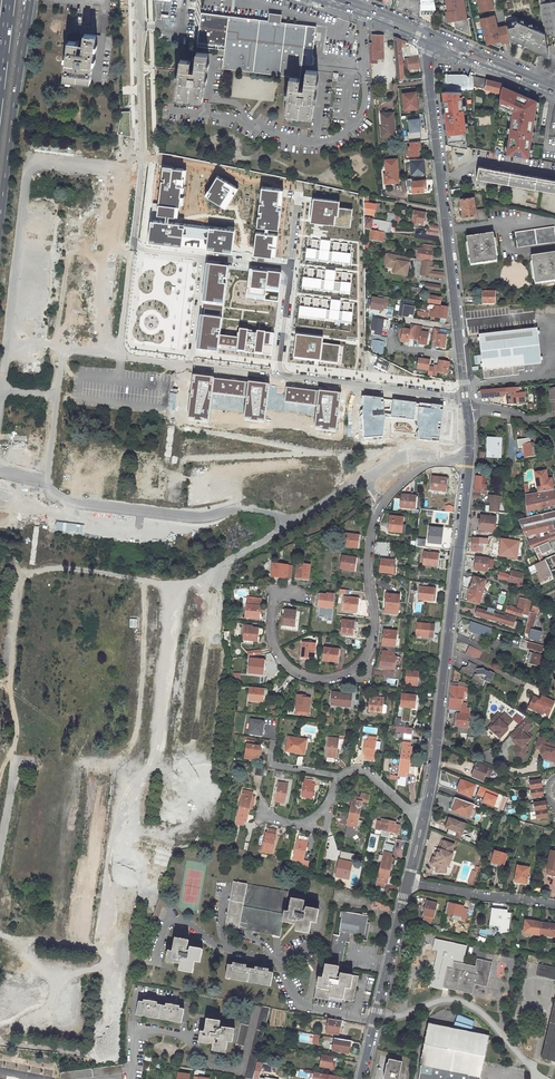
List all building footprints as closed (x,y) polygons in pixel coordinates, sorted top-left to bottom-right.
[(436,9),(434,0),(420,0),(421,10),(422,15),(436,14),(436,9)] [(448,11),(446,11),(448,22),(454,21),(455,28),(471,35),(468,18),(466,18),(463,0),(446,0),(448,11)] [(492,0),(479,0),(481,6),(479,7),(480,12),(482,11),(482,12),(494,9),(492,0)] [(540,4),(545,32),(554,36),(554,2),(545,3),(544,0),(540,0),(540,4)] [(289,76),(299,78),(300,72),(301,64),(313,65),(313,64),(314,64),(314,58),(313,58),(314,56),(312,56),(316,28),(282,24),(282,18),(270,17),(269,22),(232,18),(200,14),(197,43),(197,47),(219,49),(218,55),(224,55),(223,68),(289,76)] [(510,42),(506,25),(497,28),(494,15),(490,16),(490,17),(485,19),(484,18),(480,19),(484,34),(486,34),(487,40),(486,42),(500,47),(501,44),(510,42)] [(512,24),(506,25),(510,42),(522,46),(522,47),(548,58),(545,33),(516,21),(511,22),(512,24)] [(68,39),(64,77),(90,80),(90,81),(107,83),(112,35),(84,32),(84,34),(83,40),(82,50),(77,49),(79,40),(68,39)] [(373,35),(373,59),(384,59),(383,35),(373,35)] [(398,80),(404,80),(402,55),(404,55),(404,52),(402,52),(402,48),(405,48),(406,42),(394,38),(398,80)] [(180,59),(175,97),(184,98),(203,100),(208,54),(196,53),(195,61),(194,71),(188,71),(190,61),(180,59)] [(407,68),(418,67),(418,69),(421,69),(419,56),(408,57),(409,62),(406,62),(407,68)] [(299,78),(289,76),(284,116),(312,120),(317,71),(306,69),(303,89),(298,88),(299,78)] [(448,74),(447,74),(441,74),(441,82),(443,82),(443,92),(459,91),(474,91),(474,86),(473,76),(471,75),(469,77),(466,74),(448,74)] [(473,76),(474,86),(500,93),(501,85),(502,82),(473,76)] [(537,100),(501,85),(499,105),(512,111),(507,154),(529,158),(537,100)] [(442,92),(448,144),(451,145),(467,148),(462,96),(460,97),(459,91),(443,92),(442,92)] [(403,95),(405,110),(418,109),(416,93),(403,95)] [(131,112),(122,112),(118,134),(131,137),(131,112)] [(396,134),(394,113),(381,114),(382,128),(381,128),(381,135),(396,134)] [(420,118),(408,119),(409,132),(421,131),(420,118)] [(420,141),(411,142),(411,156),(419,156),(418,147),(420,147),(420,141)] [(464,155),(455,153),(458,162),(464,155)] [(424,158),(410,160),(412,175),(426,174),(424,158)] [(399,181),(397,159),(384,160),(385,174),(384,174),(384,182),(399,181)] [(158,215),(178,217),(179,205),(183,206),(187,168),(163,166),(158,215)] [(479,166),(477,178),(554,191),(554,179),(479,166)] [(227,208),(239,188),(217,175),(206,195),(227,208)] [(408,194),(425,192),(424,187),(427,187),(426,180),(412,182),(412,178),(406,179),(408,194)] [(283,189),(261,186),(257,227),(279,229),(283,189)] [(475,197),(460,199),(462,217),(477,215),(475,197)] [(340,201),(314,198),(311,222),(351,227),(353,209),(339,207),(340,201)] [(376,205),(366,203),(366,216),(374,217),(375,212),(376,205)] [(415,212),(413,223),(424,225),(426,214),(415,212)] [(396,214),(387,213),(386,221),(394,222),(395,216),(396,214)] [(373,223),(373,220),(366,218),(365,229),(370,230),(372,230),(372,227),(373,224),(373,223)] [(232,252),(235,229),(151,220),(149,242),(232,252)] [(373,220),(373,224),(379,225),(378,231),(387,232),(391,233),(392,223),(373,220)] [(554,226),(517,231),(519,246),(554,241),(554,232),(554,226)] [(427,228),(426,234),(440,236),(439,230),(430,228),(427,228)] [(372,230),(370,230),(368,240),(383,242),(385,232),(378,231),(372,230)] [(278,234),(256,232),(254,254),(275,256),(278,234)] [(498,261),(494,233),(468,237),(472,264),(498,261)] [(354,245),(308,240),(306,261),(352,266),(354,245)] [(423,259),(431,260),(433,249),(423,247),(418,247),(417,257),(423,259)] [(407,275),(410,256),(401,255),(386,252),(385,258),(388,258),(387,262),(394,264),(394,266),(396,267),(395,272),(407,275)] [(554,281),(554,253),(532,256),(535,284),(554,281)] [(384,264),(394,266),(394,264),(387,262),(388,258),(385,258),(384,264)] [(439,271),(431,270),(432,260),(431,260),(423,259),(421,273),(439,276),(445,276),(445,271),(444,271),(439,271)] [(203,304),(224,306),(228,268),(207,266),(203,304)] [(353,274),(305,268),(302,290),(350,295),(353,274)] [(281,274),(250,271),(247,298),(278,302),(281,274)] [(496,304),(496,292),(484,291),(483,303),(496,304)] [(389,298),(381,296),(380,299),(372,298),(371,309),(382,310),(382,308),(387,308),(389,298)] [(354,303),(301,297),(298,319),(351,325),(354,303)] [(416,302),(401,300),(398,316),(408,318),(409,317),(409,315),(414,316),(416,302)] [(203,304),(201,317),(222,320),(224,306),(203,304)] [(446,319),(448,307),(442,306),(441,308),(435,307),(435,308),(429,307),(428,312),(431,312),(430,317),(446,319)] [(222,320),(201,317),(197,351),(218,354),(219,350),(220,336),(222,320)] [(389,321),(374,319),(372,335),(379,336),(381,336),(382,328),(387,329),(389,321)] [(417,326),(411,325),(410,330),(403,329),(401,340),(402,341),(409,343),(410,339),(414,340),(417,326)] [(423,327),(417,326),(414,340),(419,341),(419,344),(426,345),(427,345),(429,333),(422,332),(423,327)] [(543,362),(539,327),(480,334),(486,378),(521,374),(521,369),(526,368),(526,364),(543,362)] [(440,330),(435,329),(432,343),(437,344),(436,348),(445,349),(447,337),(439,335),(440,330)] [(274,334),(240,331),(239,339),(238,352),(272,356),(274,334)] [(322,337),(296,334),(295,341),(294,351),(293,358),(341,363),(343,345),(321,343),(322,337)] [(372,335),(370,334),(369,340),(374,341),(373,346),(375,347),(375,352),(383,353),(385,342),(379,341),(379,336),(372,335)] [(238,352),(239,339),(220,336),(219,350),(238,352)] [(431,359),(419,357),(417,368),(429,370),(428,376),(433,376),(433,374),(434,366),(430,365),(431,359)] [(391,363),(379,358),(375,366),(386,372),(391,363)] [(435,364),(434,366),(433,374),(437,375),(438,371),(448,373),(450,362),(440,360),(439,365),(435,364)] [(268,384),(192,376),(187,420),(207,422),(210,393),(245,397),(243,421),(264,424),(268,384)] [(526,400),(526,392),(516,393),(516,391),(520,390),(520,386),(482,390),(482,397),(490,396),(507,395),(506,394),(508,394),(509,404),(517,404),(517,401),(526,400)] [(317,406),(318,391),(286,387),(284,402),(317,406)] [(327,392),(318,391),(317,406),(314,429),(336,432),(341,393),(327,392)] [(441,405),(362,396),(360,416),(362,437),(381,436),(384,417),(415,420),(417,439),(438,441),(441,405)] [(442,427),(455,427),(456,413),(442,412),(442,427)] [(488,456),(502,457),(503,439),(490,438),(490,449),(488,449),(488,456)] [(527,456),(541,454),(540,444),(531,445),(531,443),(526,444),(527,456)] [(548,478),(546,469),(533,472),(536,492),(554,489),(552,477),(548,478)] [(477,488),(485,489),(485,488),(488,488),(488,483),(485,483),(485,476),(478,475),(477,488)] [(432,478),(430,491),(444,492),(446,479),(432,478)] [(482,492),(489,493),(489,490),(485,489),(477,488),(475,488),(474,497),(482,498),(482,492)] [(554,489),(536,492),(524,494),(525,513),(554,505),(554,489)] [(401,493),(399,506),(415,508),(417,495),(401,493)] [(490,511),(494,511),(500,512),(501,502),(502,502),(502,496),(490,495),(489,501),(491,501),(491,505),(487,504),(486,510),(490,511)] [(526,518),(517,520),(525,537),(554,530),(554,511),(526,518)] [(496,516),(480,514),(478,531),(494,533),(496,516)] [(390,517),(388,532),(401,534),(403,519),(390,517)] [(430,527),(428,542),(441,543),(442,529),(430,527)] [(538,537),(527,541),(530,549),(533,548),(548,542),(554,539),(554,533),(554,531),(543,535),(544,537),(538,539),(538,537)] [(343,533),(342,546),(357,548),(359,535),(343,533)] [(489,542),(489,538),(474,536),(473,548),(479,549),(479,550),(482,550),(483,542),(489,542)] [(520,540),(500,538),(498,556),(517,559),(520,540)] [(552,576),(544,560),(541,555),(552,550),(548,542),(533,548),(540,562),(533,565),(537,573),(541,581),(548,578),(552,576)] [(440,555),(423,553),(422,566),(436,568),(436,563),(439,563),(440,555)] [(341,556),(340,569),(355,570),(357,557),(341,556)] [(487,571),(489,558),(477,556),(475,568),(487,571)] [(380,561),(378,573),(394,575),(395,568),(393,568),(394,562),(380,561)] [(271,564),(270,577),(285,579),(287,565),(271,564)] [(297,564),(295,579),(308,581),(310,565),(297,564)] [(511,570),(510,574),(508,582),(521,585),(524,573),(511,570)] [(508,582),(510,574),(500,571),(498,579),(508,582)] [(537,573),(536,574),(540,583),(548,579),(548,578),(541,581),(537,573)] [(480,604),(487,580),(475,576),(469,601),(480,604)] [(418,589),(417,601),(432,603),(433,591),(425,590),(425,584),(415,583),(414,589),(418,589)] [(318,602),(317,608),(331,609),(333,595),(325,594),(325,595),(319,595),(318,602)] [(396,618),(398,597),(385,596),(383,616),(396,618)] [(247,605),(245,618),(258,619),(258,614),(260,614),(261,607),(260,607),(260,600),(248,598),(247,605)] [(358,600),(343,598),(342,611),(356,613),(356,607),(358,608),(358,600)] [(528,617),(531,602),(521,599),(518,609),(508,606),(506,612),(522,617),(523,615),(528,617)] [(530,638),(540,641),(542,631),(533,629),(537,613),(538,614),(540,607),(532,605),(526,632),(531,634),(530,638)] [(492,607),(492,608),(491,612),(478,608),(476,614),(493,619),(495,608),(492,607)] [(514,625),(516,617),(505,614),(504,616),(497,614),(498,610),(499,609),(495,608),(493,619),(514,625)] [(281,616),(279,625),(293,627),(295,612),(284,610),(283,616),(281,616)] [(341,621),(340,634),(352,636),(353,630),(355,631),(356,623),(341,621)] [(481,634),(491,637),(494,629),(470,621),(470,632),(481,636),(481,634)] [(417,624),(415,637),(431,640),(432,632),(433,631),(434,627),(433,626),(417,624)] [(245,626),(243,641),(256,642),(257,636),(259,637),(261,630),(251,628),(252,627),(245,626)] [(383,632),(381,647),(382,648),(381,652),(394,654),(397,634),(383,632)] [(544,650),(545,644),(523,638),(521,647),(529,649),(530,647),(536,649),(536,651),(534,651),(531,662),(543,665),(545,654),(542,653),(543,650),(544,650)] [(301,644),(299,659),(308,660),(308,658),(312,658),(314,645),(301,644)] [(466,654),(480,660),(484,652),(469,645),(466,654)] [(324,649),(322,661),(336,663),(336,658),(338,658),(339,650),(324,649)] [(380,656),(378,669),(392,671),(393,667),(395,667),(396,658),(393,658),(394,654),(381,652),(380,656)] [(250,660),(248,674),(263,676),(265,662),(250,660)] [(487,671),(487,670),(472,662),(468,667),(464,668),(461,672),(483,687),(486,682),(492,685),(497,676),(493,673),(492,674),(487,671)] [(417,674),(406,672),(404,685),(410,686),(409,687),(418,688),(419,679),(417,678),(417,674)] [(463,708),(465,683),(460,683),(460,684),(459,684),(458,687),(454,686),(452,686),(449,713),(458,714),(473,716),(474,714),(469,714),(470,709),(467,709),(463,708)] [(248,688),(247,702),(262,703),(264,690),(248,688)] [(331,693),(329,706),(348,709),(350,700),(346,699),(347,696),(331,693)] [(554,703),(554,701),(542,695),(541,698),(534,695),(528,708),(544,715),(545,713),(550,715),(554,703)] [(393,719),(392,728),(403,728),(404,721),(409,721),(410,710),(413,710),(413,705),(415,705),(416,698),(400,696),(399,708),(401,708),(400,720),(393,719)] [(369,698),(367,713),(380,715),(382,700),(369,698)] [(302,700),(295,699),(293,712),(294,712),(294,715),(305,716),(305,714),(307,714),(308,700),(302,700)] [(509,726),(514,720),(506,713),(503,717),(499,713),(492,721),(495,723),(492,725),(494,727),(492,730),(498,735),(500,732),(504,736),(510,729),(509,727),(509,726)] [(459,733),(471,734),(474,716),(473,716),(458,714),(456,726),(459,727),(458,734),(459,734),(459,733)] [(515,720),(519,724),(523,719),(520,715),(515,720)] [(528,717),(521,725),(512,735),(517,740),(521,744),(519,752),(520,755),(523,756),(527,754),(527,753),(529,746),(527,744),(532,739),(526,734),(528,732),(532,727),(531,725),(529,724),(533,720),(528,717)] [(250,718),(248,734),(262,737),(265,721),(250,718)] [(403,728),(392,728),(391,729),(394,730),(394,732),(402,734),(401,739),(409,740),(410,729),(403,728)] [(308,738),(287,735),(285,752),(305,755),(308,738)] [(547,741),(547,738),(540,736),(537,748),(544,750),(546,750),(545,755),(544,756),(545,758),(554,761),(554,759),(554,743),(547,741)] [(363,759),(371,760),(373,751),(377,751),(379,744),(374,743),(375,740),(365,738),(365,742),(364,741),(361,754),(364,755),(363,759)] [(336,740),(327,739),(324,758),(325,758),(325,762),(332,763),(333,759),(336,740)] [(521,744),(517,740),(515,741),(519,744),(517,752),(519,757),(524,758),(528,756),(529,753),(527,753),(527,754),(523,756),(520,755),(519,752),(521,744)] [(407,761),(410,748),(408,747),(408,744),(401,742),(398,760),(407,761)] [(246,743),(244,759),(259,760),(261,745),(246,743)] [(398,760),(395,775),(403,776),(403,773),(405,774),(407,761),(398,760)] [(494,770),(490,768),(478,763),(474,770),(476,770),(474,776),(484,780),(487,775),(491,777),(494,770)] [(264,776),(265,768),(256,767),(255,774),(264,776)] [(305,779),(302,796),(313,798),(315,783),(311,783),(312,780),(305,779)] [(470,795),(475,785),(463,779),(459,791),(470,795)] [(545,796),(543,780),(532,782),(534,798),(545,796)] [(278,781),(274,802),(284,804),(289,783),(278,781)] [(241,791),(238,808),(248,810),(250,810),(253,798),(248,797),(249,793),(241,791)] [(368,797),(360,795),(359,799),(354,798),(353,801),(350,801),(348,815),(358,817),(360,803),(366,804),(368,797)] [(454,811),(470,817),(475,804),(459,798),(454,811)] [(548,819),(546,803),(535,804),(537,820),(548,819)] [(238,808),(235,824),(242,826),(243,823),(245,824),(248,810),(238,808)] [(358,817),(348,815),(343,837),(351,839),(354,836),(355,828),(360,830),(361,823),(357,822),(358,817)] [(448,828),(458,831),(457,835),(461,836),(466,822),(453,817),(452,821),(448,819),(445,827),(448,828)] [(376,822),(375,830),(392,834),(393,833),(398,834),(399,826),(394,825),(395,823),(380,820),(380,823),(376,822)] [(446,833),(460,838),(461,836),(457,835),(458,831),(448,828),(446,833)] [(265,833),(261,852),(270,854),(274,835),(267,834),(265,833)] [(303,862),(307,843),(305,842),(306,838),(298,836),(293,860),(294,860),(293,863),(295,864),(295,866),(295,867),(299,868),(299,867),(299,865),(300,865),(301,862),(303,862)] [(439,852),(437,857),(434,856),(431,864),(434,865),(438,866),(437,872),(448,872),(448,865),(450,859),(452,859),(454,853),(452,852),(453,849),(453,848),(455,843),(442,839),(438,851),(439,852)] [(451,875),(456,861),(454,860),(457,850),(453,849),(452,852),(454,853),(452,859),(450,859),(448,865),(448,872),(437,872),(438,866),(434,865),(434,874),(451,875)] [(496,849),(492,863),(503,866),(503,864),(505,865),(508,853),(496,849)] [(550,850),(546,869),(548,869),(546,876),(554,878),(554,851),(550,850)] [(391,855),(383,854),(380,870),(389,871),(391,864),(393,864),(394,860),(390,859),(391,855)] [(334,877),(349,880),(353,862),(338,858),(334,877)] [(529,876),(531,868),(519,866),(516,879),(522,880),(521,883),(529,884),(530,877),(529,876)] [(380,870),(376,886),(384,888),(384,885),(386,885),(389,871),(380,870)] [(232,882),(223,927),(278,938),(281,922),(295,925),(294,931),(307,934),(309,923),(315,924),(317,910),(305,908),(304,912),(301,912),(303,902),(289,899),(287,912),(283,911),(286,893),(232,882)] [(426,914),(437,917),(440,903),(430,900),(429,902),(427,901),(426,908),(428,908),(426,914)] [(466,919),(468,908),(464,907),(464,906),(460,905),(460,903),(455,902),(455,903),(449,902),(447,912),(454,914),(453,917),(460,919),(461,918),(466,919)] [(508,910),(491,908),(490,925),(501,926),(500,933),(509,932),(511,912),(508,912),(508,910)] [(333,934),(328,966),(341,969),(345,943),(349,943),(350,933),(364,935),(363,940),(366,941),(369,923),(367,923),(369,914),(363,913),(362,914),(341,911),(340,917),(342,918),(339,935),(333,934)] [(526,920),(524,933),(541,935),(542,925),(534,923),(534,921),(526,920)] [(543,922),(541,935),(548,936),(549,935),(554,936),(554,924),(543,922)] [(166,952),(164,962),(179,966),(178,971),(190,974),(193,963),(198,964),(201,951),(189,948),(188,952),(185,952),(188,942),(174,939),(171,953),(166,952)] [(488,987),(493,963),(478,959),(477,966),(464,963),(468,946),(436,939),(433,950),(439,952),(432,982),(429,981),(428,986),(431,986),(430,987),(444,990),(444,989),(474,995),(476,985),(488,987)] [(226,965),(223,979),(267,987),(270,974),(264,973),(265,971),(251,968),(251,970),(243,969),(243,967),(231,964),(230,966),(226,965)] [(540,965),(537,976),(554,981),(554,968),(540,965)] [(317,978),(313,997),(328,1000),(328,998),(354,1003),(358,977),(341,975),(341,969),(328,966),(324,966),(322,979),(317,978)] [(540,1055),(554,1059),(554,997),(540,1055)] [(137,1000),(135,1014),(180,1022),(183,1008),(175,1007),(175,1005),(168,1003),(167,1006),(152,1003),(152,1001),(145,999),(145,1002),(137,1000)] [(235,1045),(241,1047),(251,1005),(245,1004),(235,1045)] [(244,1078),(252,1078),(268,1009),(261,1007),(244,1078)] [(438,1078),(479,1078),(489,1035),(470,1031),(470,1030),(470,1028),(471,1028),(471,1027),(474,1020),(458,1012),(454,1022),(454,1023),(453,1027),(428,1021),(418,1063),(420,1063),(417,1074),(416,1078),(425,1078),(426,1076),(438,1078)] [(199,1031),(197,1042),(212,1044),(211,1051),(225,1053),(226,1043),(230,1043),(233,1030),(220,1027),(220,1028),(218,1028),(219,1021),(205,1019),(203,1032),(199,1031)] [(324,1034),(336,1036),(337,1030),(340,1031),(342,1022),(327,1019),(324,1034)] [(333,1039),(331,1052),(346,1055),(347,1049),(349,1042),(333,1039)] [(318,1068),(330,1070),(331,1065),(332,1065),(334,1059),(321,1057),(318,1068)] [(399,1059),(386,1057),(382,1078),(395,1078),(399,1059)] [(60,1078),(70,1078),(123,1071),(122,1063),(59,1071),(60,1078)] [(257,1078),(259,1071),(260,1071),(261,1068),(260,1068),(260,1064),(255,1063),(252,1078),(261,1078),(257,1078)]
